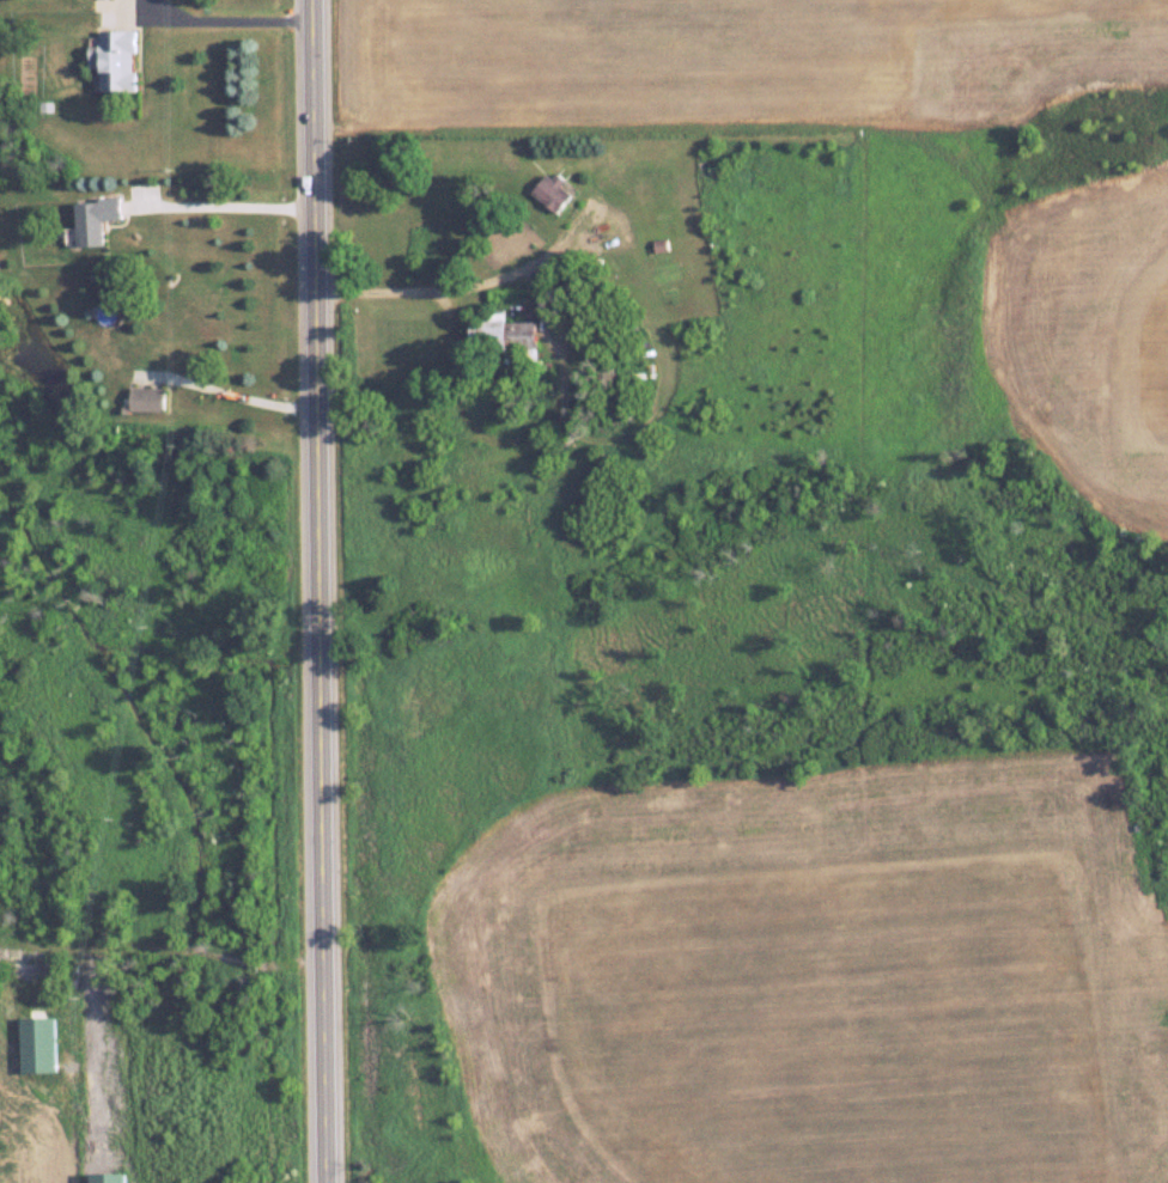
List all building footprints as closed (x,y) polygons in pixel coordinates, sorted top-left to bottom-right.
[(135,91),(135,29),(99,29),(99,91),(135,91)] [(547,171),(530,191),(555,213),(572,193),(547,171)] [(75,247),(102,246),(101,220),(120,220),(119,198),(74,199),(75,247)] [(534,361),(534,320),(470,320),(470,352),(504,351),(505,361),(534,361)] [(127,412),(162,412),(162,387),(127,387),(127,412)]
